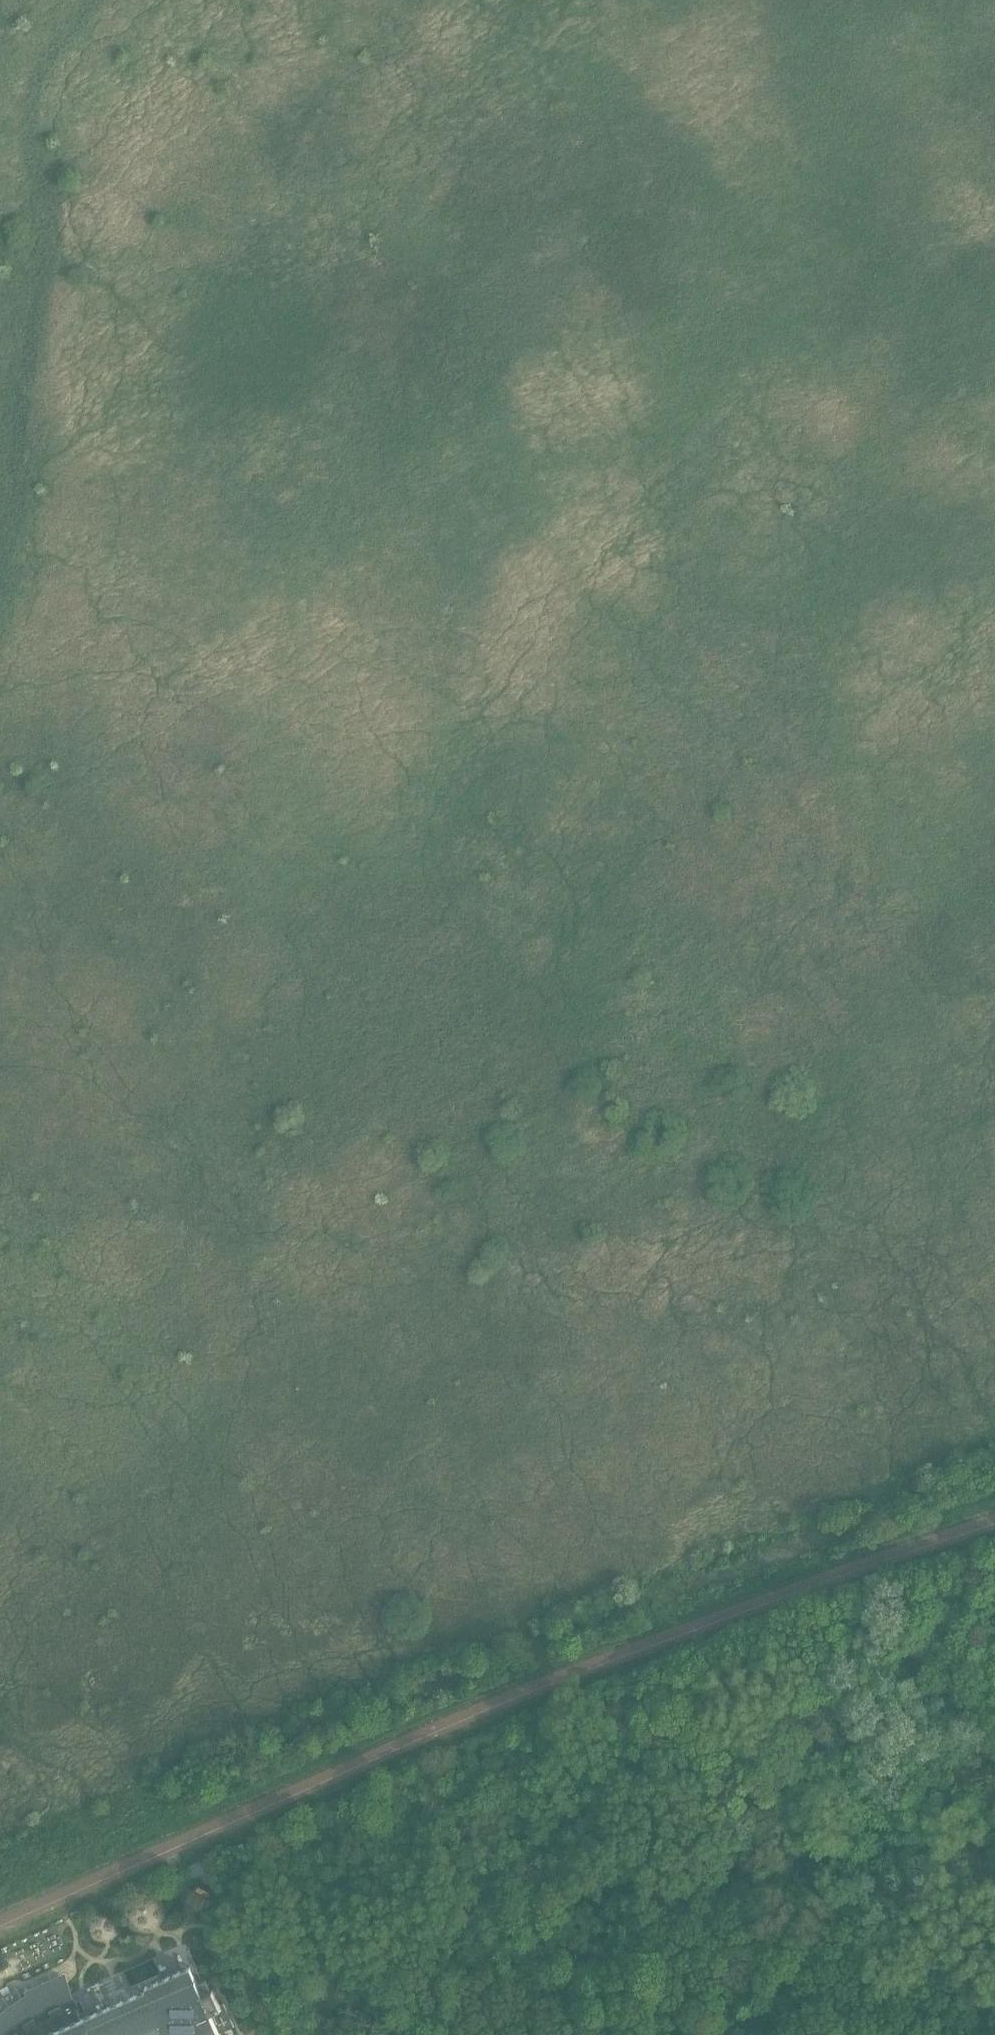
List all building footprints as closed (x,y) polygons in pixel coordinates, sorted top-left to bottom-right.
[(220,2034),(219,2032),(234,2026),(223,2003),(220,2004),(213,1989),(202,1994),(193,1974),(84,2023),(75,2004),(61,1975),(27,1990),(29,1994),(23,1997),(10,2005),(0,2015),(0,2034),(220,2034)]
